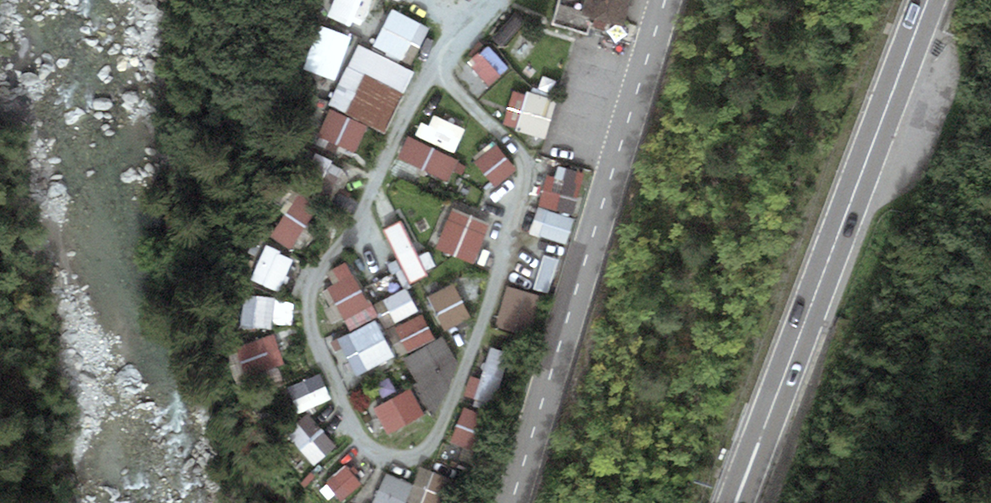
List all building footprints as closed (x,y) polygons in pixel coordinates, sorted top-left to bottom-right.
[(549,25),(622,44),(634,0),(556,0),(549,25)] [(392,8),(374,43),(411,62),(429,28),(392,8)] [(557,100),(526,92),(517,136),(545,143),(557,100)] [(456,161),(411,139),(401,165),(446,185),(456,161)] [(498,147),(474,165),(491,192),(517,172),(498,147)] [(594,175),(554,164),(542,206),(582,217),(594,175)] [(298,192),(267,235),(293,255),(325,212),(298,192)] [(574,247),(582,217),(542,206),(534,235),(574,247)] [(489,227),(455,215),(437,252),(473,266),(489,227)] [(561,255),(528,247),(520,270),(551,283),(561,255)] [(261,248),(249,285),(279,295),(291,258),(261,248)] [(320,278),(350,333),(376,319),(346,265),(320,278)] [(456,288),(429,300),(449,333),(473,322),(456,288)] [(545,298),(513,289),(496,330),(529,341),(545,298)] [(419,314),(407,292),(384,303),(394,326),(419,314)] [(274,303),(244,296),(238,325),(268,331),(274,303)] [(434,342),(419,314),(394,326),(410,356),(434,342)] [(375,323),(337,341),(356,379),(394,361),(375,323)] [(444,338),(434,342),(410,356),(405,361),(421,383),(411,388),(428,416),(443,408),(460,362),(444,338)] [(230,347),(233,375),(277,372),(274,343),(230,347)] [(517,356),(497,348),(479,400),(499,405),(517,356)] [(295,385),(304,412),(328,404),(319,377),(295,385)] [(372,411),(386,438),(424,419),(410,391),(372,411)] [(488,419),(466,410),(454,442),(475,450),(488,419)] [(285,434),(309,469),(335,453),(311,417),(285,434)] [(349,469),(324,481),(335,502),(359,491),(349,469)] [(422,469),(412,502),(413,502),(458,502),(466,482),(422,469)]
